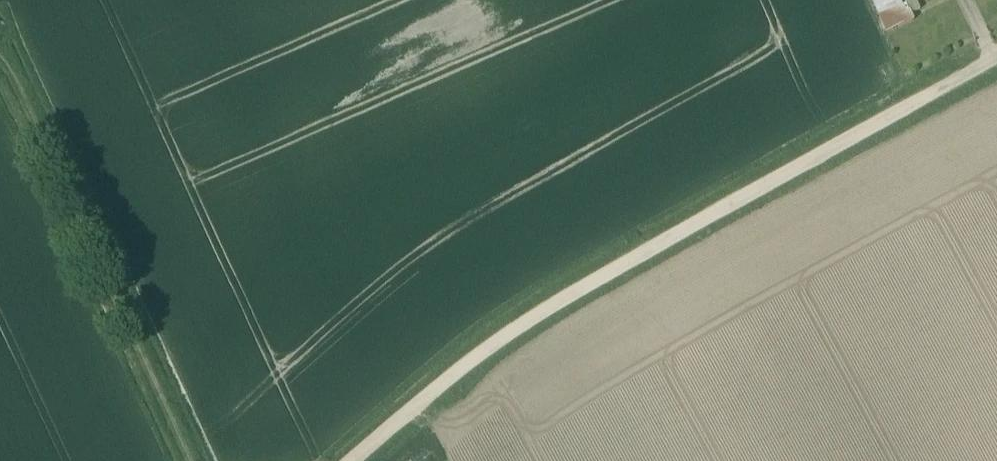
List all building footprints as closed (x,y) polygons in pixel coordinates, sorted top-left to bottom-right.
[(919,10),(916,0),(908,0),(900,3),(899,0),(871,0),(883,31),(913,20),(911,13),(919,10)]
